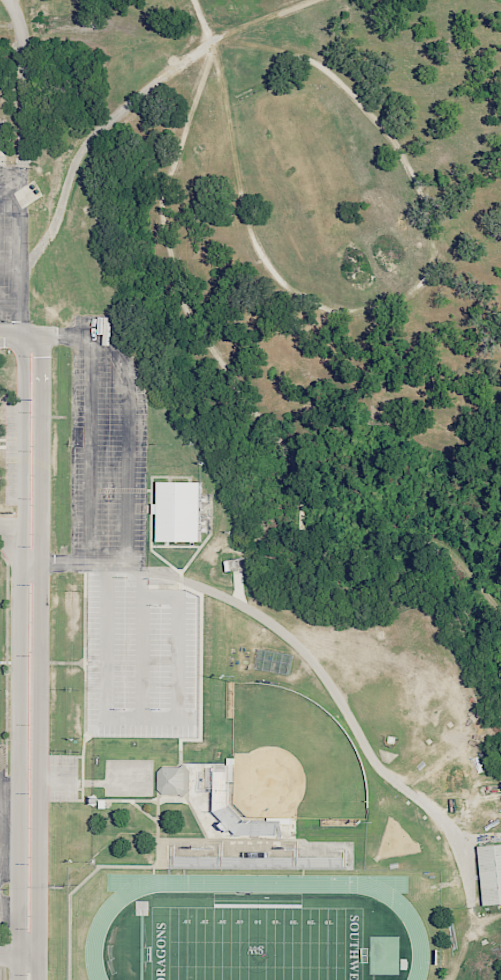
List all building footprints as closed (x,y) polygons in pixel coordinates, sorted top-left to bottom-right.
[(0,129),(0,147),(10,147),(10,129),(0,129)] [(160,480),(203,481),(202,541),(160,540),(160,480)] [(161,766),(161,793),(191,794),(191,767),(161,766)] [(283,835),(283,819),(233,818),(233,766),(208,766),(208,791),(219,791),(219,814),(228,814),(228,826),(239,826),(239,835),(283,835)] [(480,846),(500,844),(500,904),(486,905),(480,846)]
